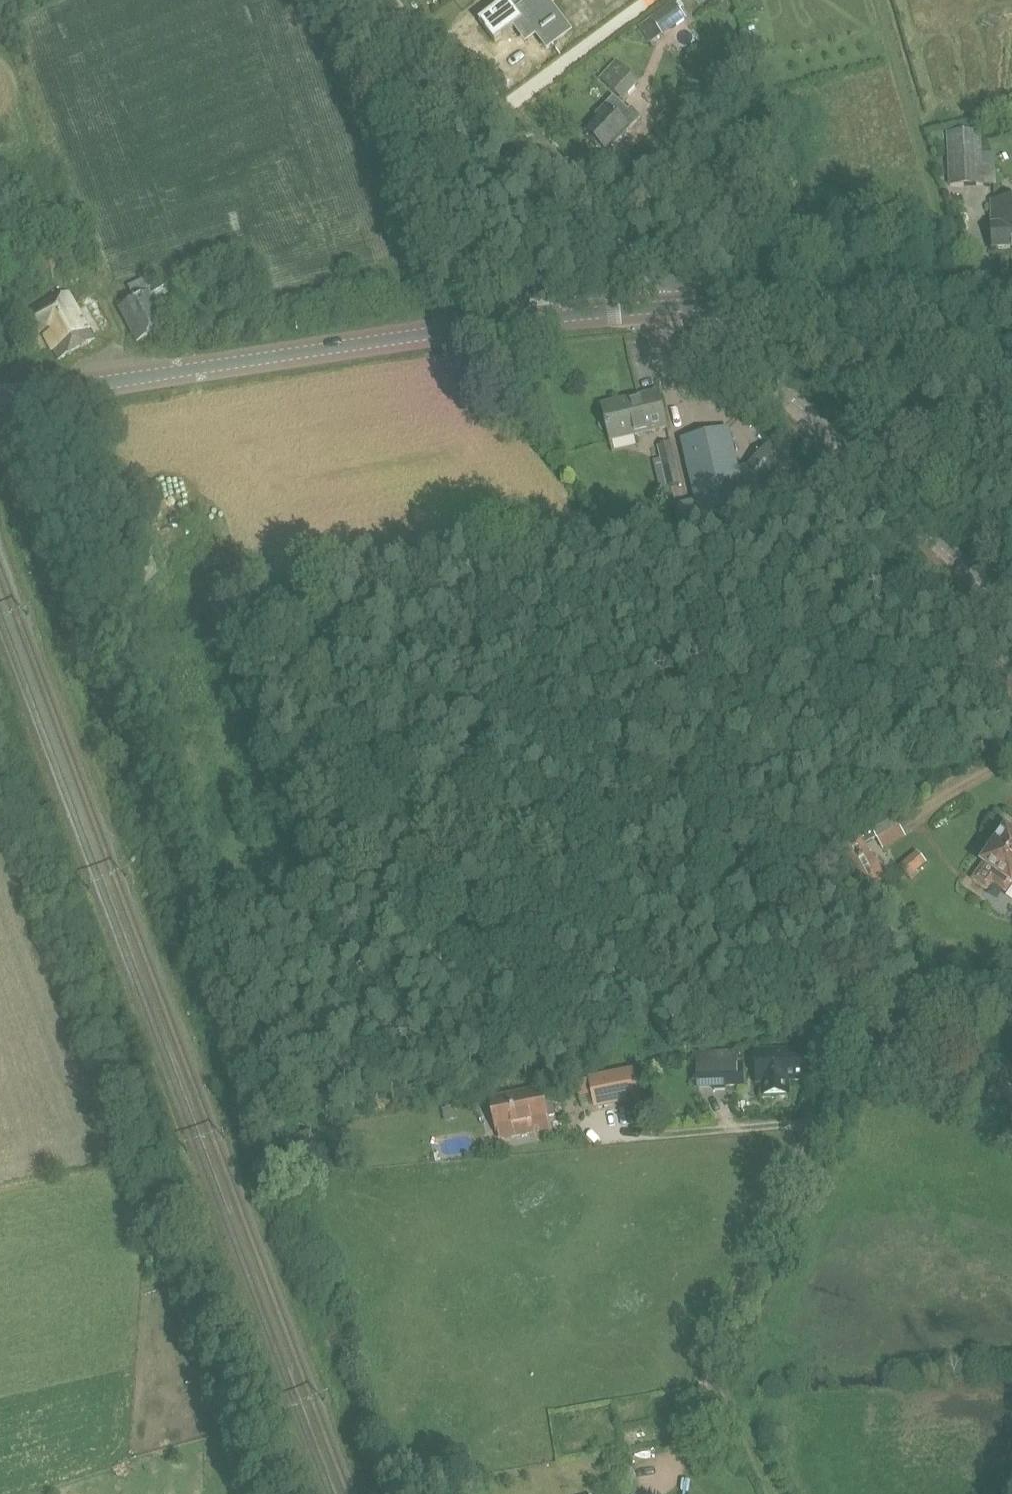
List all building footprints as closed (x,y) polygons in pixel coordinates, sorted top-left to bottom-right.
[(505,1),(474,25),(490,46),(512,30),(522,45),(531,38),(539,49),(556,36),(533,5),(539,0),(504,0),(505,1)] [(651,18),(664,36),(686,20),(674,2),(651,18)] [(617,23),(572,4),(564,21),(582,28),(576,43),(603,55),(617,23)] [(667,34),(680,53),(690,46),(686,40),(699,31),(691,18),(667,34)] [(599,79),(623,101),(640,82),(616,60),(599,79)] [(586,133),(606,152),(640,117),(632,109),(629,112),(618,100),(609,109),(606,106),(597,115),(600,118),(586,133)] [(947,133),(949,187),(984,186),(982,132),(947,133)] [(993,250),(1011,249),(1011,199),(991,200),(993,250)] [(117,307),(136,342),(167,325),(160,312),(174,304),(164,286),(154,291),(146,276),(127,286),(133,298),(117,307)] [(42,331),(58,359),(93,339),(68,294),(22,319),(32,337),(42,331)] [(603,406),(611,441),(667,428),(658,393),(603,406)] [(701,525),(704,535),(724,530),(725,534),(748,528),(743,506),(748,504),(779,497),(791,509),(814,485),(771,443),(748,466),(738,468),(729,429),(682,440),(699,514),(676,519),(678,530),(701,525)] [(659,445),(668,486),(680,484),(670,442),(659,445)] [(841,842),(866,893),(888,882),(874,853),(871,855),(866,845),(877,839),(883,850),(907,837),(893,812),(869,825),(870,827),(859,833),(859,832),(841,842)] [(1007,833),(972,882),(987,892),(994,882),(1006,892),(1011,884),(1011,836),(1007,833)] [(899,865),(909,878),(928,863),(917,850),(899,865)] [(930,892),(942,882),(935,874),(923,884),(930,892)] [(710,1087),(746,1087),(745,1064),(738,1064),(738,1052),(710,1052),(710,1067),(699,1067),(699,1087),(710,1087)] [(762,1081),(763,1096),(789,1095),(788,1081),(805,1080),(804,1052),(770,1054),(771,1061),(757,1061),(758,1081),(762,1081)] [(636,1070),(590,1080),(597,1111),(642,1101),(636,1070)] [(543,1088),(489,1098),(496,1135),(499,1134),(500,1141),(550,1132),(549,1117),(556,1116),(552,1093),(545,1094),(543,1088)] [(737,1099),(736,1088),(710,1089),(711,1100),(737,1099)] [(445,1122),(457,1120),(455,1108),(443,1110),(445,1122)]
